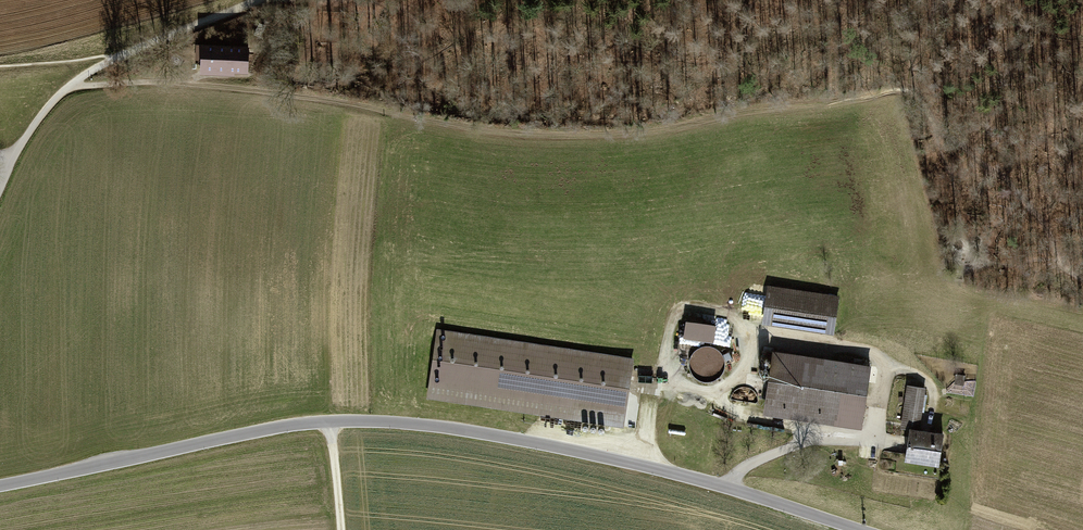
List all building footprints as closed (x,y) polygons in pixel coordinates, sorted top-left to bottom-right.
[(248,38),(195,39),(195,76),(248,75),(248,38)] [(839,294),(768,285),(764,322),(833,333),(839,294)] [(712,328),(681,323),(679,340),(710,345),(712,328)] [(634,360),(438,330),(427,400),(623,430),(634,360)] [(872,363),(768,350),(760,411),(861,426),(872,363)] [(963,377),(952,375),(950,386),(962,388),(963,377)] [(922,391),(905,387),(896,431),(902,432),(897,461),(931,468),(937,435),(914,431),(922,391)]
